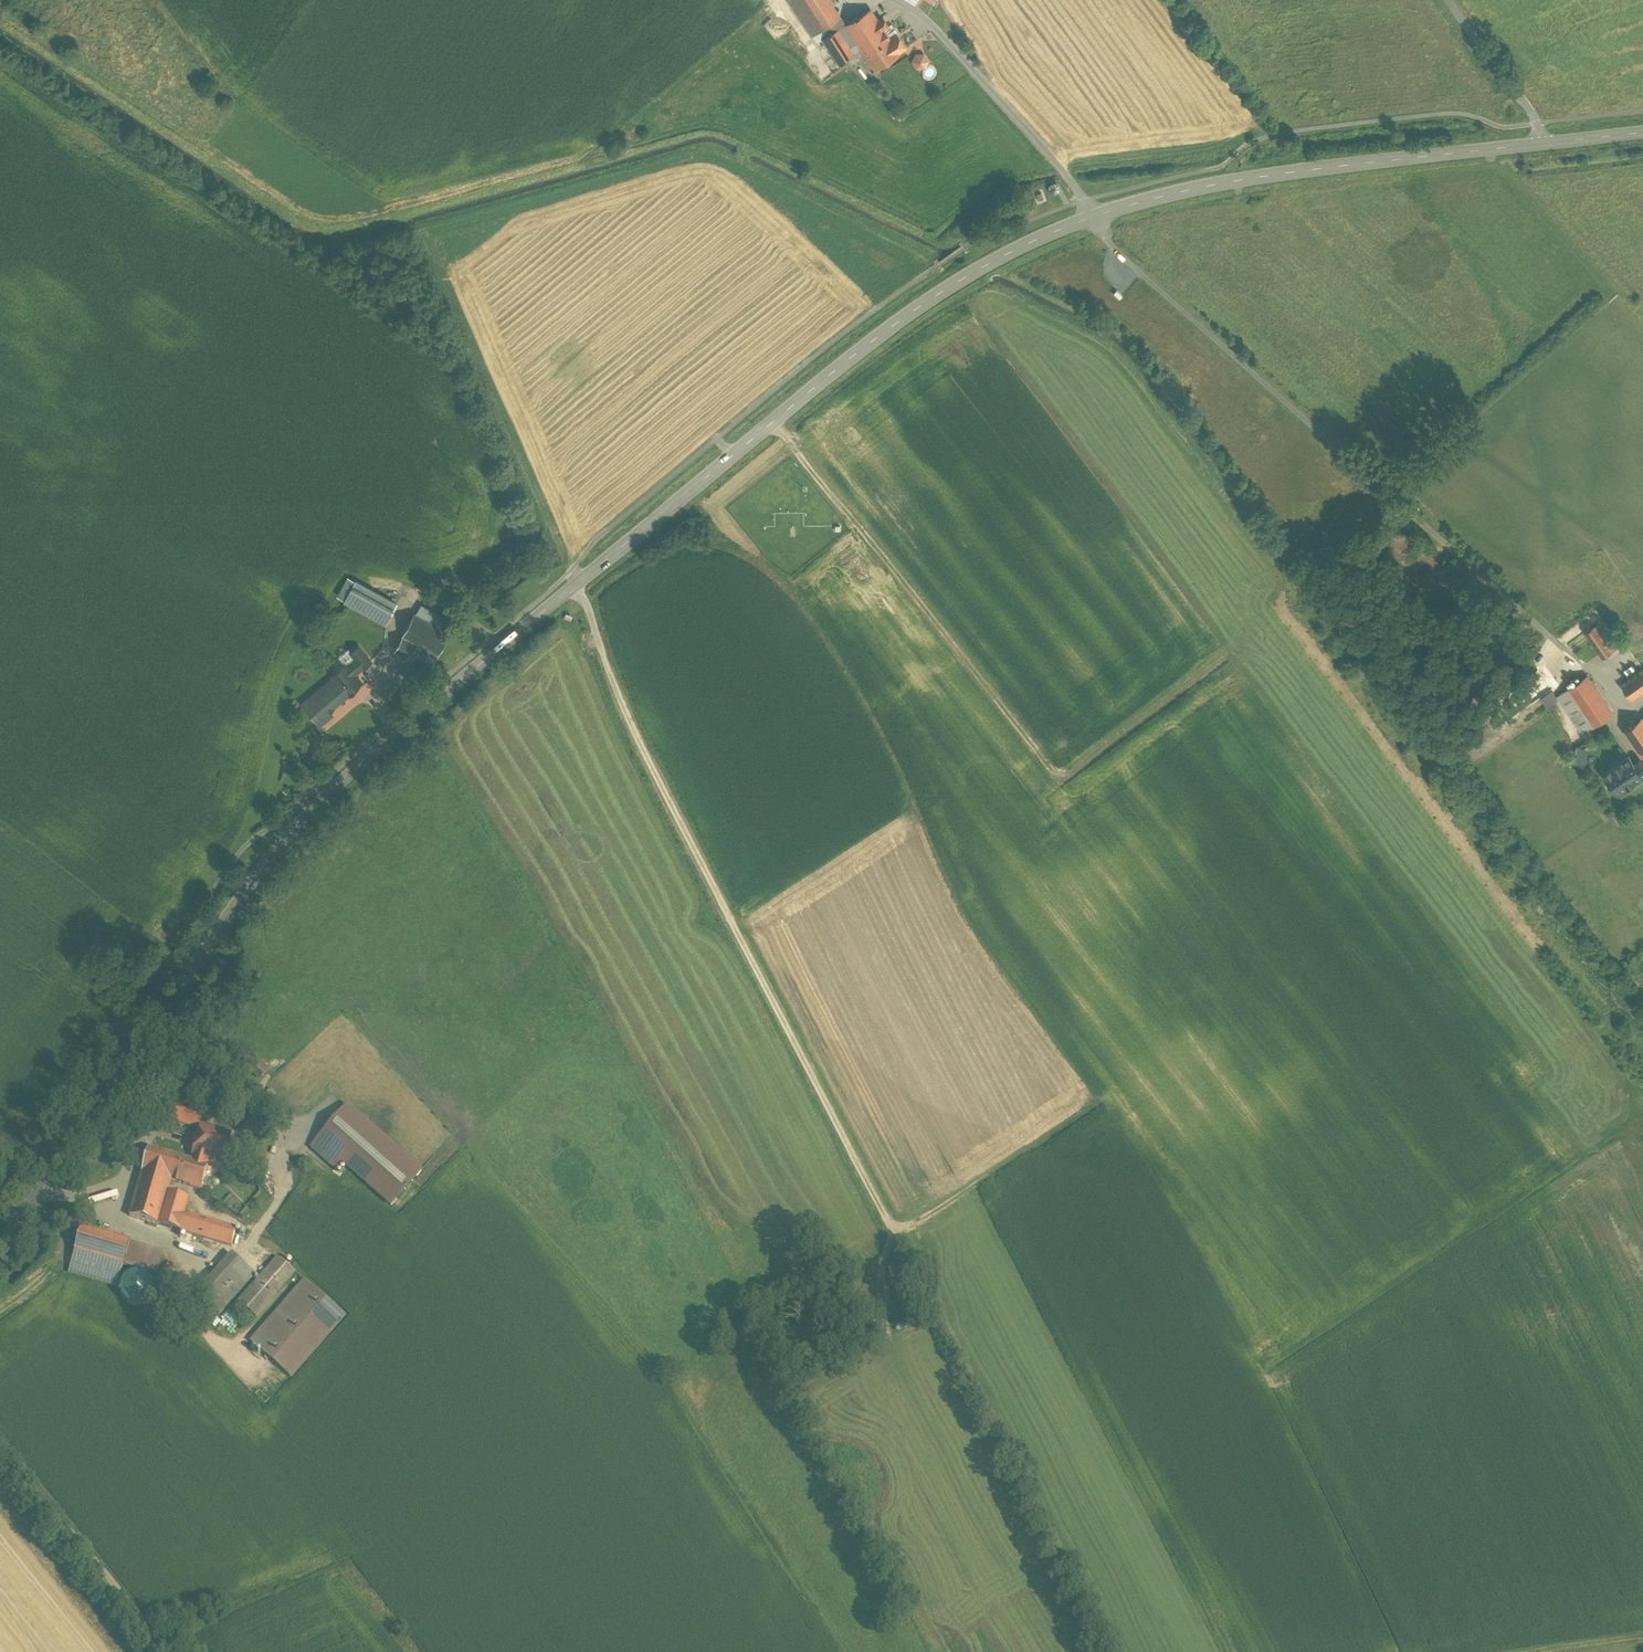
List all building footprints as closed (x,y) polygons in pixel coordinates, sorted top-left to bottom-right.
[(832,0),(796,0),(790,4),(815,41),(845,21),(832,0)] [(883,23),(877,14),(850,30),(876,75),(914,52),(902,31),(899,33),(891,19),(883,23)] [(387,627),(399,604),(348,576),(336,599),(387,627)] [(460,623),(423,605),(399,655),(435,673),(460,623)] [(1622,650),(1603,624),(1591,633),(1610,660),(1622,650)] [(338,671),(302,701),(324,727),(337,716),(334,713),(369,684),(362,675),(377,662),(360,642),(332,664),(338,671)] [(1642,694),(1642,660),(1642,659),(1614,677),(1631,702),(1642,694)] [(1617,716),(1592,679),(1561,700),(1586,737),(1617,716)] [(1642,758),(1642,717),(1624,730),(1642,757),(1642,758)] [(1642,775),(1642,758),(1642,757),(1634,763),(1629,756),(1605,773),(1618,792),(1642,775)] [(177,1119),(205,1127),(211,1108),(182,1100),(177,1119)] [(428,1178),(352,1113),(316,1155),(343,1179),(349,1172),(397,1214),(428,1178)] [(205,1127),(198,1152),(215,1157),(230,1162),(238,1137),(205,1127)] [(217,1169),(153,1150),(133,1218),(235,1247),(242,1226),(172,1207),(178,1186),(208,1193),(217,1169)] [(167,1254),(81,1231),(68,1275),(123,1290),(129,1266),(161,1275),(167,1254)] [(259,1275),(235,1255),(201,1297),(224,1316),(259,1275)] [(300,1274),(283,1258),(242,1302),(259,1318),(300,1274)] [(152,1278),(150,1276),(145,1274),(140,1274),(137,1275),(131,1279),(129,1284),(128,1289),(128,1294),(130,1297),(133,1300),(138,1303),(143,1304),(147,1303),(152,1300),(155,1296),(157,1291),(157,1287),(155,1282),(152,1278)] [(350,1322),(307,1284),(253,1344),(296,1382),(350,1322)]
